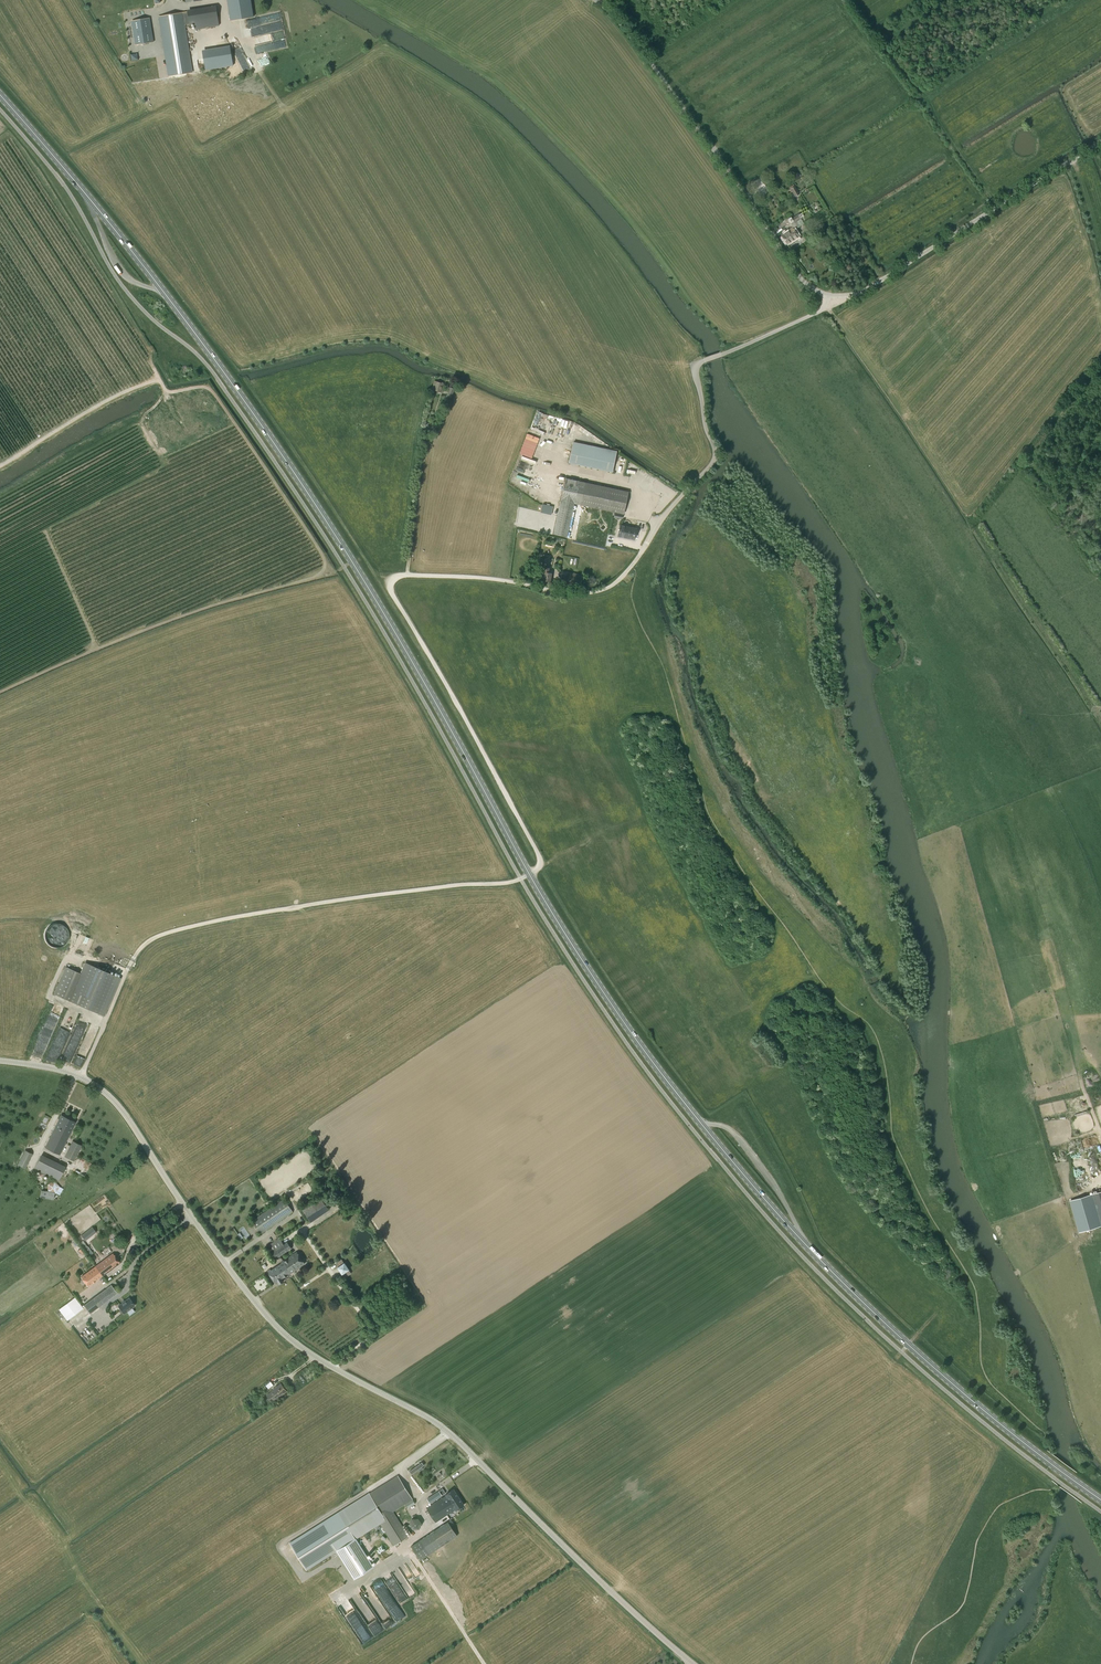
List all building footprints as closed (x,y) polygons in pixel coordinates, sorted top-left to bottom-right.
[(231,21),(254,17),(251,0),(228,0),(231,21)] [(217,26),(214,7),(159,16),(165,51),(188,47),(185,25),(189,24),(189,25),(194,24),(195,29),(217,26)] [(150,18),(131,21),(135,45),(153,42),(150,18)] [(188,47),(165,51),(169,76),(192,72),(188,47)] [(795,186),(794,185),(790,187),(790,188),(790,189),(795,197),(800,194),(795,186)] [(787,245),(800,237),(794,230),(804,224),(801,219),(803,218),(800,213),(790,219),(793,224),(791,225),(792,227),(780,235),(787,245)] [(444,383),(434,381),(432,390),(442,393),(444,387),(443,387),(444,383)] [(456,386),(451,384),(448,394),(452,395),(456,386)] [(568,463),(612,472),(616,455),(572,445),(568,463)] [(623,514),(624,510),(628,492),(579,481),(566,478),(554,534),(567,537),(574,503),(623,514)] [(637,529),(620,525),(618,536),(634,540),(637,529)] [(545,573),(543,580),(551,582),(553,571),(549,570),(550,568),(545,567),(544,572),(545,573)] [(581,587),(582,577),(562,574),(560,583),(581,587)] [(120,978),(86,963),(81,973),(65,966),(54,994),(67,1000),(104,1015),(120,978)] [(78,1039),(77,1039),(80,1041),(87,1026),(78,1022),(72,1036),(78,1039)] [(60,1154),(67,1139),(76,1122),(61,1115),(45,1147),(60,1154)] [(65,1156),(67,1158),(74,1161),(82,1145),(72,1141),(65,1156)] [(18,1164),(25,1168),(33,1154),(25,1150),(18,1164)] [(41,1154),(34,1169),(58,1181),(66,1166),(41,1154)] [(40,1197),(53,1199),(54,1193),(42,1190),(40,1197)] [(1070,1201),(1079,1232),(1100,1226),(1100,1224),(1092,1194),(1070,1201)] [(320,1197),(302,1209),(307,1218),(309,1221),(328,1208),(320,1197)] [(251,1221),(260,1234),(293,1211),(284,1199),(251,1221)] [(93,1227),(81,1235),(85,1240),(96,1232),(93,1227)] [(283,1245),(279,1239),(278,1239),(268,1246),(276,1258),(291,1248),(287,1242),(283,1245)] [(304,1264),(297,1252),(283,1261),(287,1267),(284,1269),(288,1275),(304,1264)] [(95,1266),(102,1276),(120,1263),(113,1253),(95,1266)] [(335,1264),(345,1278),(351,1273),(342,1259),(335,1264)] [(270,1269),(267,1271),(275,1282),(277,1281),(279,1284),(283,1281),(281,1278),(283,1277),(288,1275),(284,1269),(287,1267),(283,1261),(281,1263),(271,1270),(270,1269)] [(102,1276),(95,1266),(81,1277),(88,1286),(102,1276)] [(84,1305),(90,1313),(117,1293),(111,1285),(84,1305)] [(75,1297),(59,1309),(67,1320),(83,1308),(75,1297)] [(118,1306),(124,1313),(128,1311),(131,1309),(131,1308),(134,1305),(129,1298),(118,1306)] [(265,1384),(269,1389),(274,1386),(270,1380),(265,1384)] [(279,1397),(287,1391),(281,1383),(273,1390),(267,1395),(272,1401),(278,1396),(279,1397)] [(422,1463),(410,1471),(412,1474),(418,1470),(420,1471),(423,1469),(422,1467),(424,1466),(422,1463)] [(358,1500),(338,1512),(290,1543),(291,1545),(306,1569),(336,1551),(356,1538),(380,1523),(394,1546),(409,1536),(393,1511),(405,1504),(412,1499),(397,1475),(358,1500)] [(446,1495),(426,1508),(435,1523),(455,1510),(464,1505),(454,1489),(445,1494),(446,1495)] [(430,1503),(442,1495),(439,1491),(427,1499),(430,1503)] [(412,1499),(405,1504),(408,1508),(415,1503),(412,1499)] [(409,1520),(412,1530),(422,1526),(419,1517),(409,1520)] [(448,1521),(411,1546),(420,1560),(457,1536),(448,1521)] [(356,1538),(336,1551),(354,1579),(374,1567),(356,1538)] [(400,1616),(402,1615),(386,1587),(380,1590),(380,1589),(378,1590),(391,1616),(398,1612),(400,1616)] [(340,1605),(362,1643),(380,1632),(372,1618),(375,1616),(368,1604),(363,1607),(356,1595),(351,1598),(366,1625),(360,1628),(345,1602),(340,1605)]
